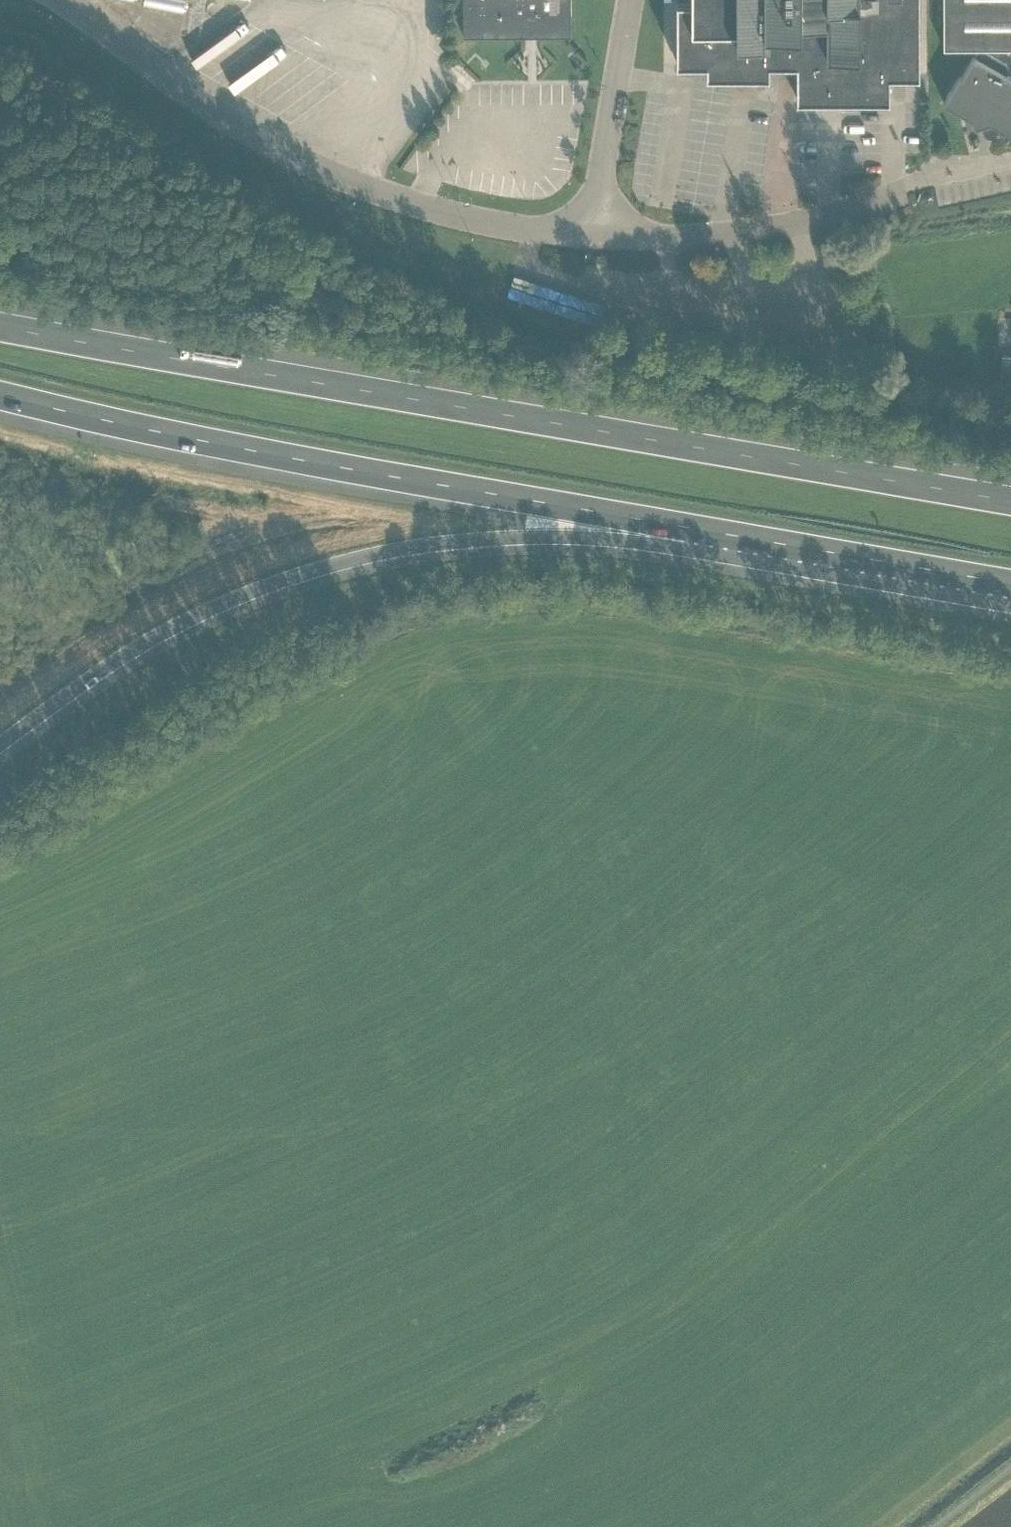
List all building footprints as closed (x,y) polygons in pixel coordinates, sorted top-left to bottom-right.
[(112,19),(119,9),(107,0),(85,0),(112,19)] [(464,37),(571,36),(570,0),(463,0),(464,37)] [(918,0),(691,0),(691,1),(676,1),(676,64),(706,63),(706,76),(769,76),(769,63),(796,62),(795,100),(884,100),(889,100),(889,74),(918,74),(918,0)] [(944,48),(980,48),(980,51),(976,58),(974,56),(962,77),(958,78),(944,103),(973,120),(975,127),(990,123),(1010,135),(1010,77),(1005,74),(1007,70),(1005,64),(984,51),(984,48),(1010,48),(1010,0),(943,0),(944,48)] [(1002,356),(1001,376),(1010,377),(1010,356),(1002,356)]
